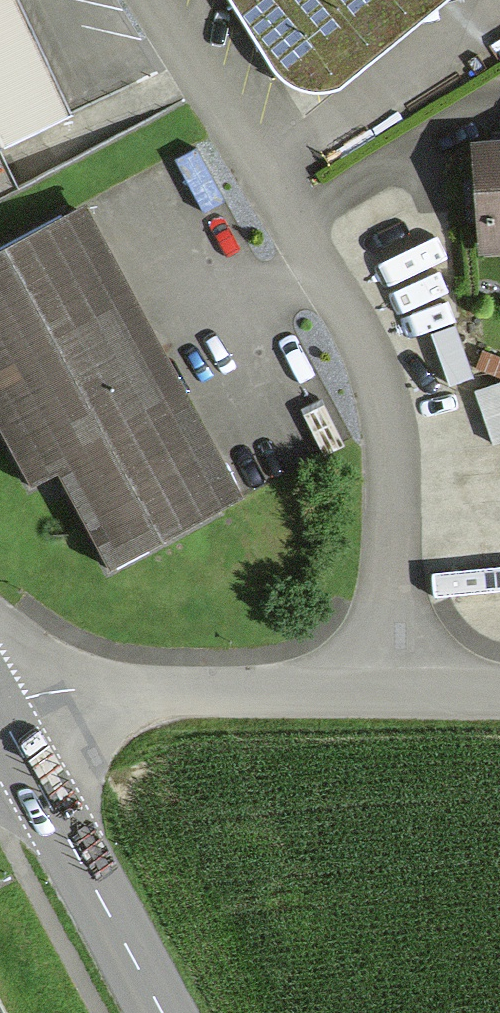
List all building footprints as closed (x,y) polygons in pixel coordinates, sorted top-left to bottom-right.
[(84,121),(25,0),(0,0),(0,162),(84,121)] [(284,73),(306,90),(329,98),(354,98),(469,0),(238,0),(284,73)] [(488,148),(490,258),(499,258),(499,148),(488,148)] [(0,262),(0,419),(39,494),(78,473),(123,559),(243,497),(96,212),(0,262)] [(499,445),(499,393),(485,398),(499,445)]
